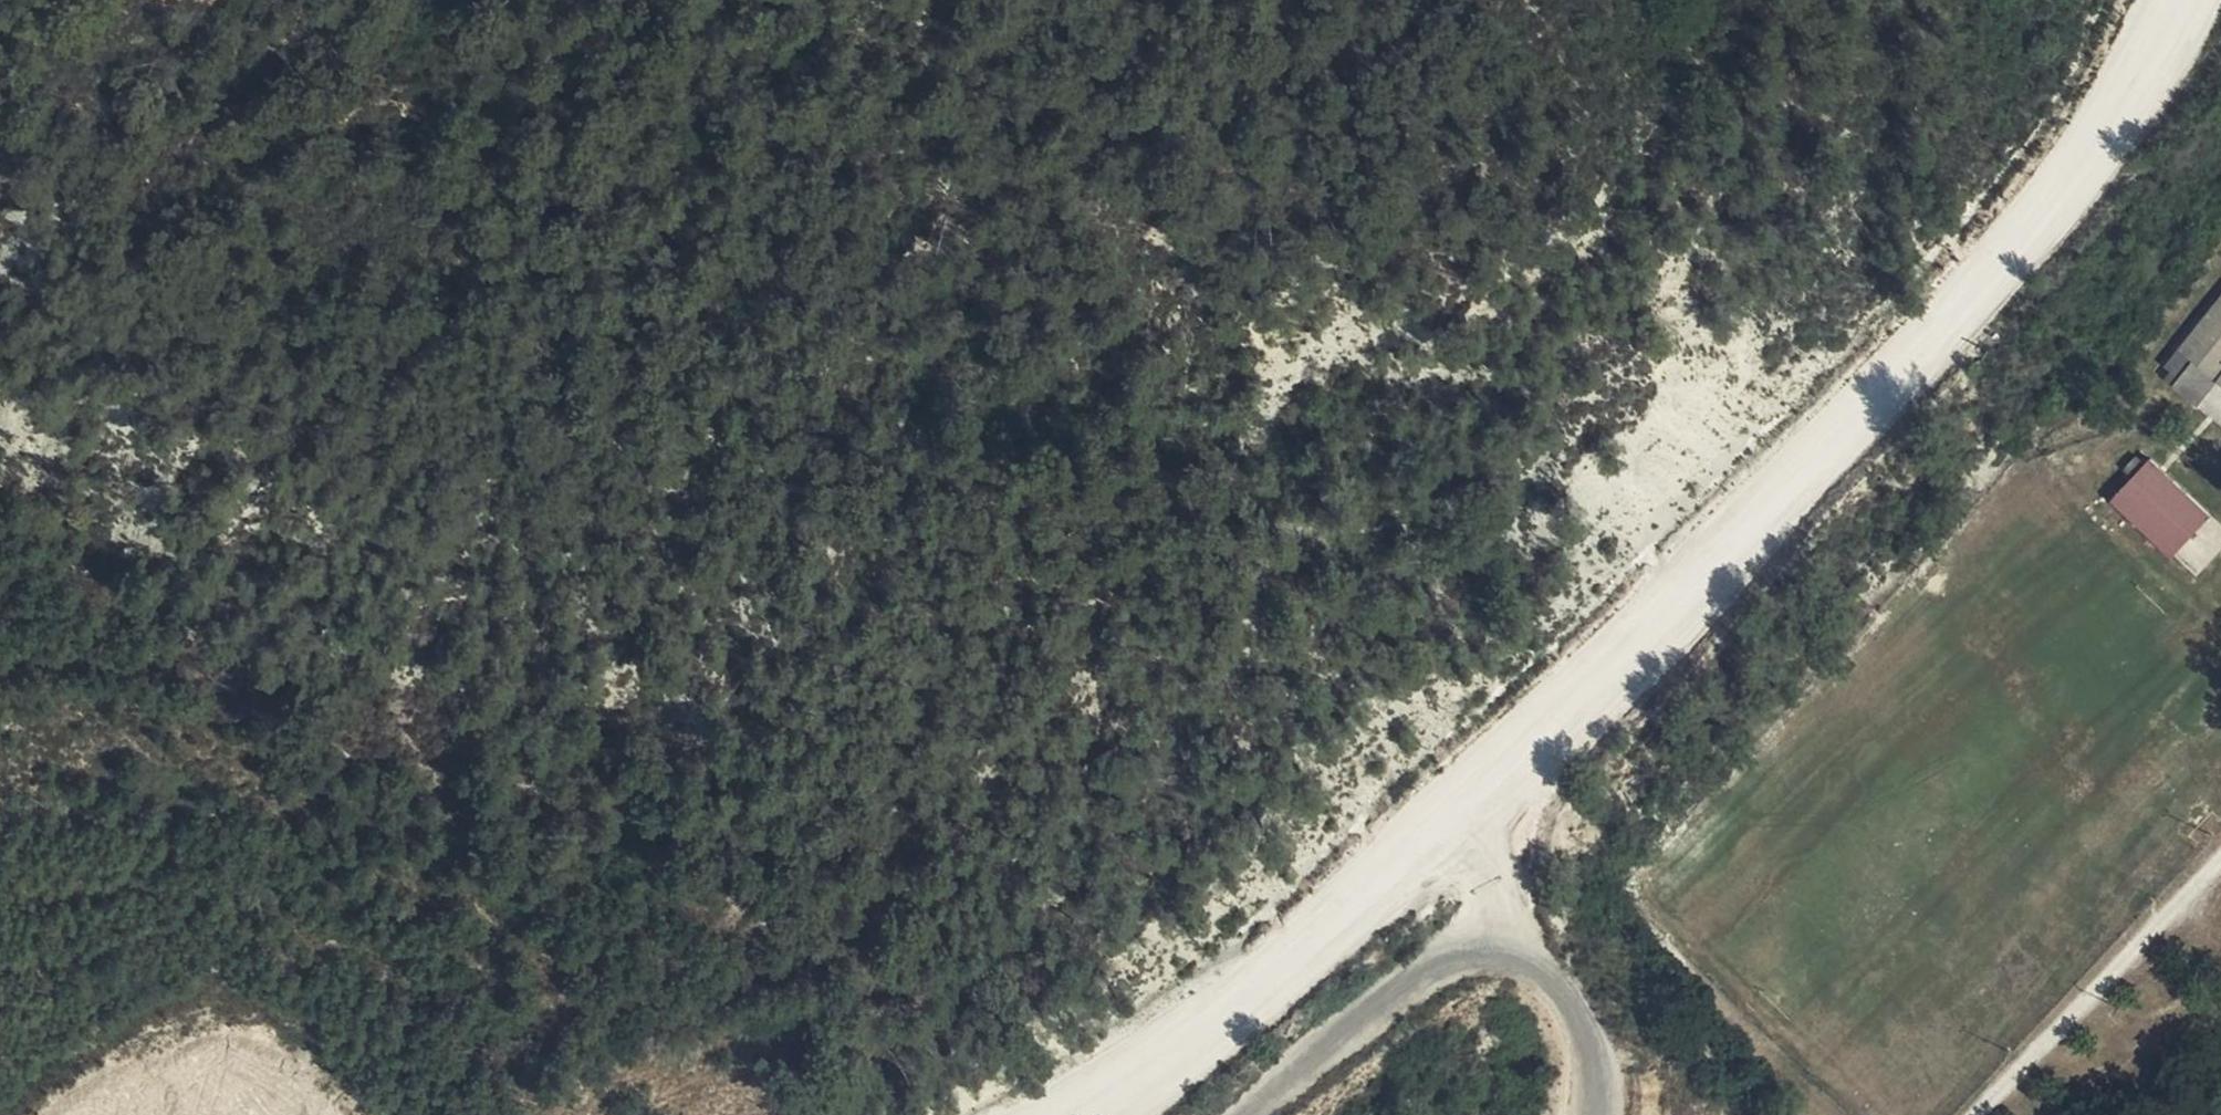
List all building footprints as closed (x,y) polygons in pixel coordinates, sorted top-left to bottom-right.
[(2204,333),(2220,346),(2220,315),(2204,333)] [(2190,346),(2175,364),(2200,385),(2220,357),(2220,346),(2204,333),(2203,332),(2190,346)] [(2200,385),(2199,386),(2214,399),(2220,391),(2220,357),(2200,385)] [(2200,385),(2175,364),(2172,369),(2190,385),(2187,389),(2190,392),(2193,394),(2199,386),(2200,385)] [(2157,387),(2177,402),(2187,389),(2190,385),(2172,369),(2157,387)] [(2190,392),(2178,405),(2196,420),(2214,399),(2199,386),(2193,394),(2190,392)] [(2177,402),(2176,403),(2178,405),(2190,392),(2187,389),(2177,402)] [(2127,494),(2137,484),(2127,475),(2117,485),(2126,495),(2127,494)] [(2202,535),(2145,476),(2137,484),(2127,494),(2154,542),(2136,550),(2163,577),(2202,535)] [(2106,519),(2136,550),(2154,542),(2127,494),(2126,495),(2114,508),(2106,519)]
